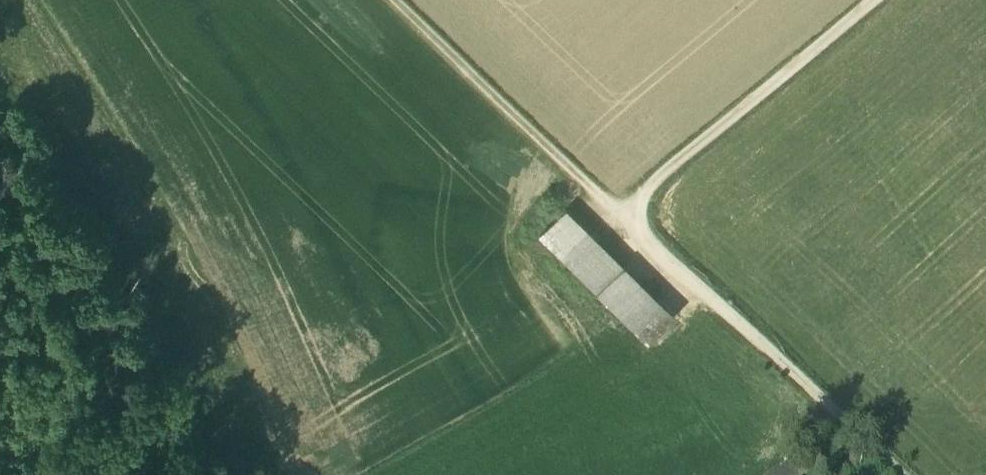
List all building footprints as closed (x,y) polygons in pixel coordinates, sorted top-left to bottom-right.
[(677,316),(568,208),(540,236),(650,343),(677,316)]
